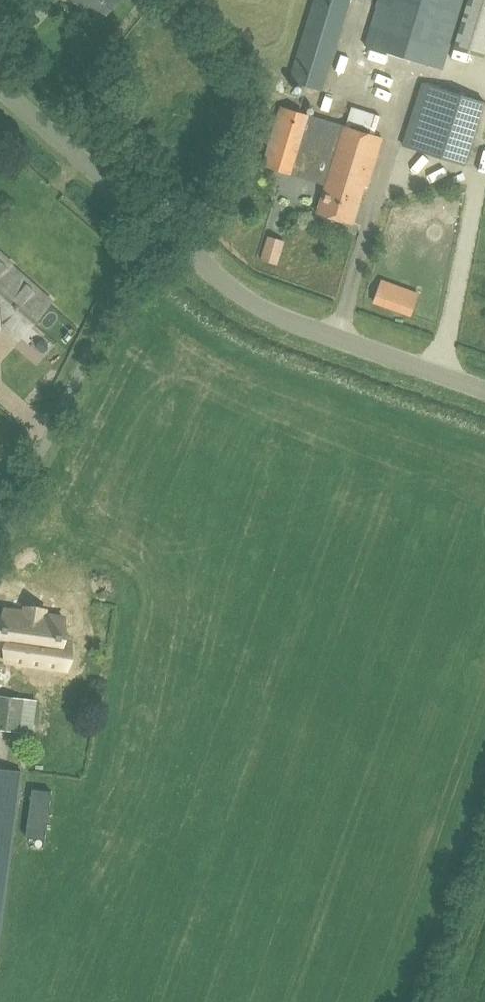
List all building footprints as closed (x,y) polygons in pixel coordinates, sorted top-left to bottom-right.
[(100,21),(118,0),(76,0),(100,21)] [(290,79),(322,89),(350,0),(314,0),(290,79)] [(363,44),(444,69),(465,0),(376,0),(363,44)] [(311,115),(281,106),(263,165),(293,174),(311,115)] [(332,161),(316,212),(353,223),(365,185),(367,186),(382,138),(311,115),(301,151),(332,161)] [(267,235),(259,260),(277,265),(285,240),(267,235)] [(0,255),(0,304),(23,278),(9,266),(11,264),(0,255)] [(49,301),(23,278),(0,304),(0,325),(2,323),(17,337),(49,301)] [(409,316),(418,291),(383,280),(375,303),(409,316)] [(63,617),(5,609),(0,644),(58,652),(63,617)] [(24,697),(0,695),(0,729),(20,731),(24,697)] [(0,953),(25,774),(0,770),(0,953)]
